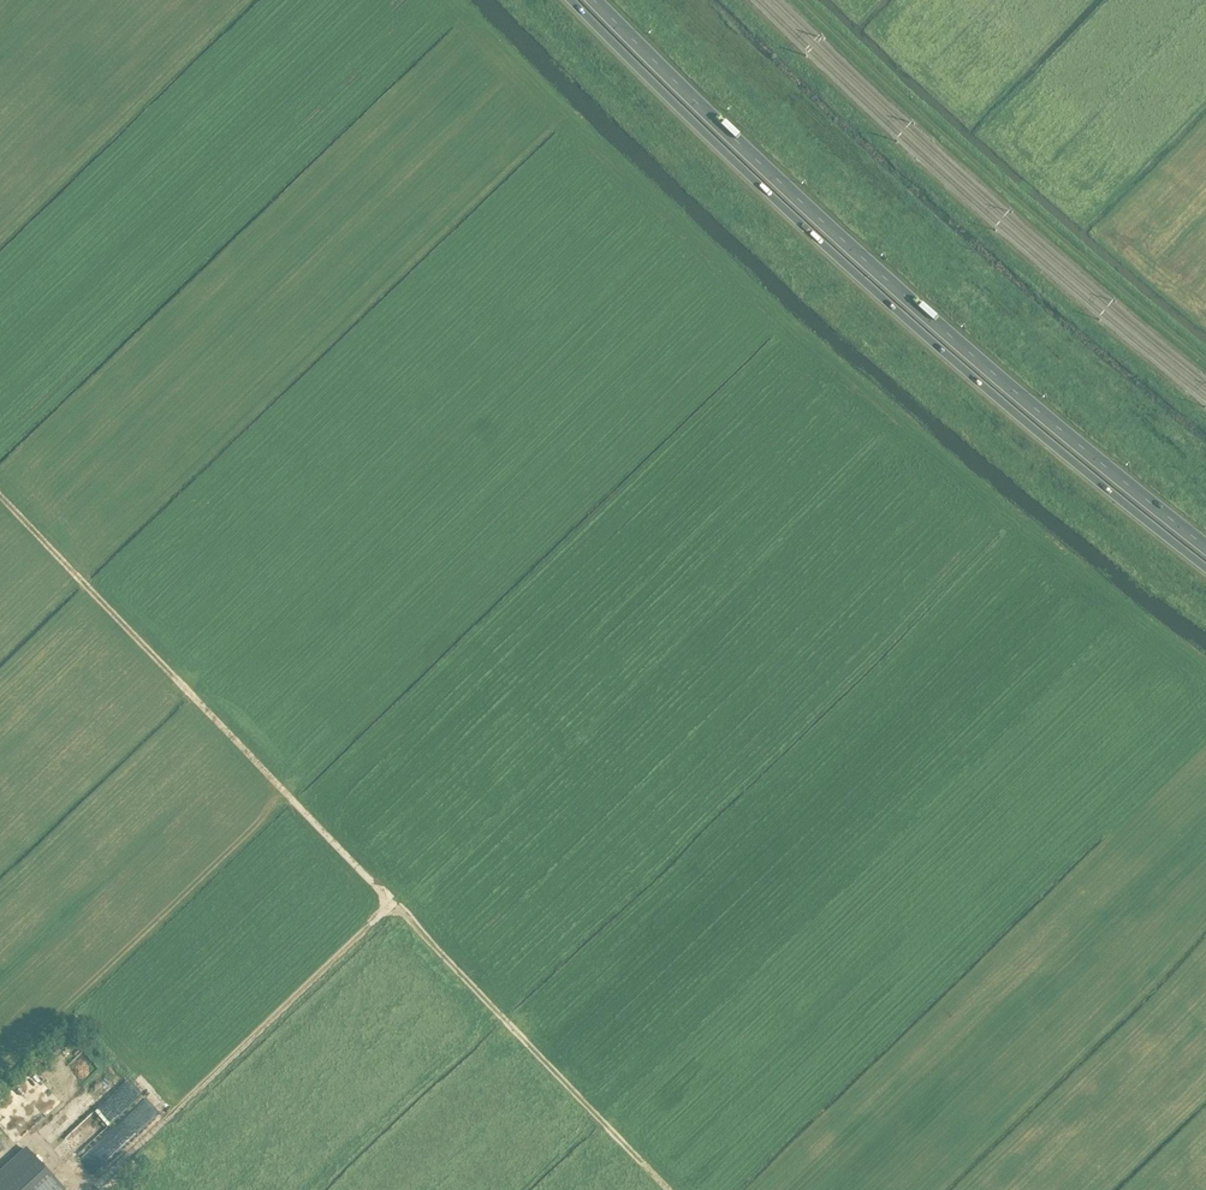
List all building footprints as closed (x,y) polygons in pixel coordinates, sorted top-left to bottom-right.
[(97,1074),(63,1111),(73,1121),(107,1084),(97,1074)] [(22,1106),(8,1090),(0,1098),(0,1125),(1,1126),(22,1106)] [(84,1109),(80,1123),(98,1128),(102,1114),(84,1109)] [(84,1174),(103,1157),(92,1145),(73,1163),(84,1174)] [(0,1175),(0,1189),(62,1189),(64,1189),(27,1149),(0,1175)]
